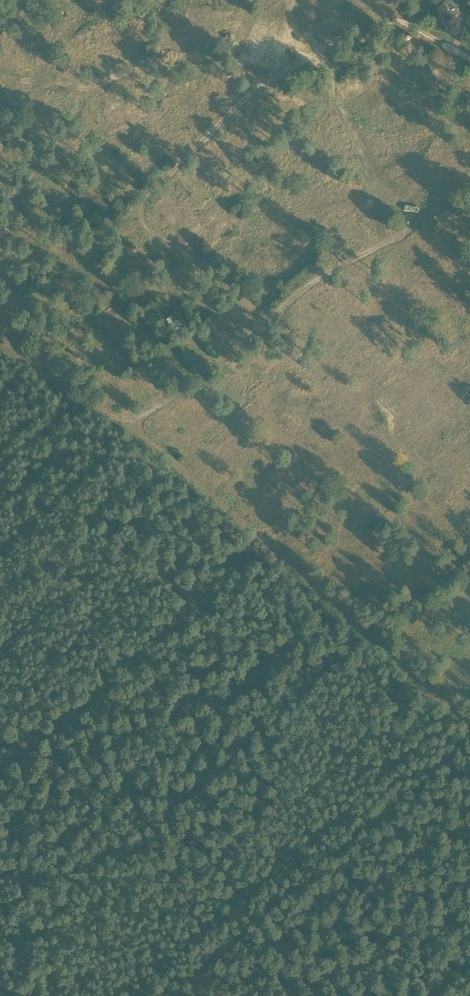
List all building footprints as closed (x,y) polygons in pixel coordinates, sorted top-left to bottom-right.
[(113,0),(95,0),(107,8),(113,0)] [(440,14),(438,18),(454,22),(456,16),(458,15),(457,13),(458,7),(454,5),(451,1),(437,9),(440,14)] [(202,15),(202,24),(210,23),(210,15),(202,15)] [(215,32),(231,31),(231,18),(214,18),(215,32)] [(142,39),(145,33),(139,30),(141,26),(134,23),(130,34),(142,39)] [(94,29),(99,43),(109,40),(104,26),(94,29)] [(402,38),(405,43),(411,39),(408,34),(402,38)] [(219,68),(210,77),(220,87),(229,78),(219,68)] [(138,101),(150,101),(150,86),(138,86),(138,101)] [(195,100),(200,90),(193,87),(189,97),(195,100)] [(379,120),(388,120),(387,98),(378,98),(379,120)] [(255,130),(252,138),(258,140),(261,132),(255,130)] [(246,140),(248,134),(238,131),(236,137),(246,140)] [(40,145),(46,145),(46,138),(30,139),(30,150),(40,150),(40,145)] [(131,200),(139,192),(127,180),(119,188),(131,200)] [(280,203),(269,207),(272,219),(284,216),(280,203)] [(345,223),(352,235),(363,228),(356,216),(345,223)] [(435,225),(417,232),(422,243),(439,236),(435,225)] [(11,259),(5,261),(11,280),(17,278),(11,259)] [(301,306),(287,317),(292,323),(306,312),(301,306)] [(166,318),(175,332),(187,325),(178,310),(166,318)] [(308,311),(294,322),(303,332),(316,321),(308,311)] [(173,366),(171,354),(155,357),(158,369),(173,366)] [(283,392),(289,387),(285,382),(279,388),(283,392)] [(191,412),(187,418),(206,429),(210,423),(191,412)] [(347,439),(357,442),(360,433),(350,429),(347,439)] [(469,457),(469,451),(465,444),(457,449),(465,461),(469,457)] [(453,463),(443,466),(446,475),(456,471),(453,463)] [(362,509),(371,517),(380,505),(371,498),(362,509)] [(370,523),(377,529),(382,523),(376,517),(370,523)] [(380,544),(376,550),(382,555),(386,550),(380,544)]
